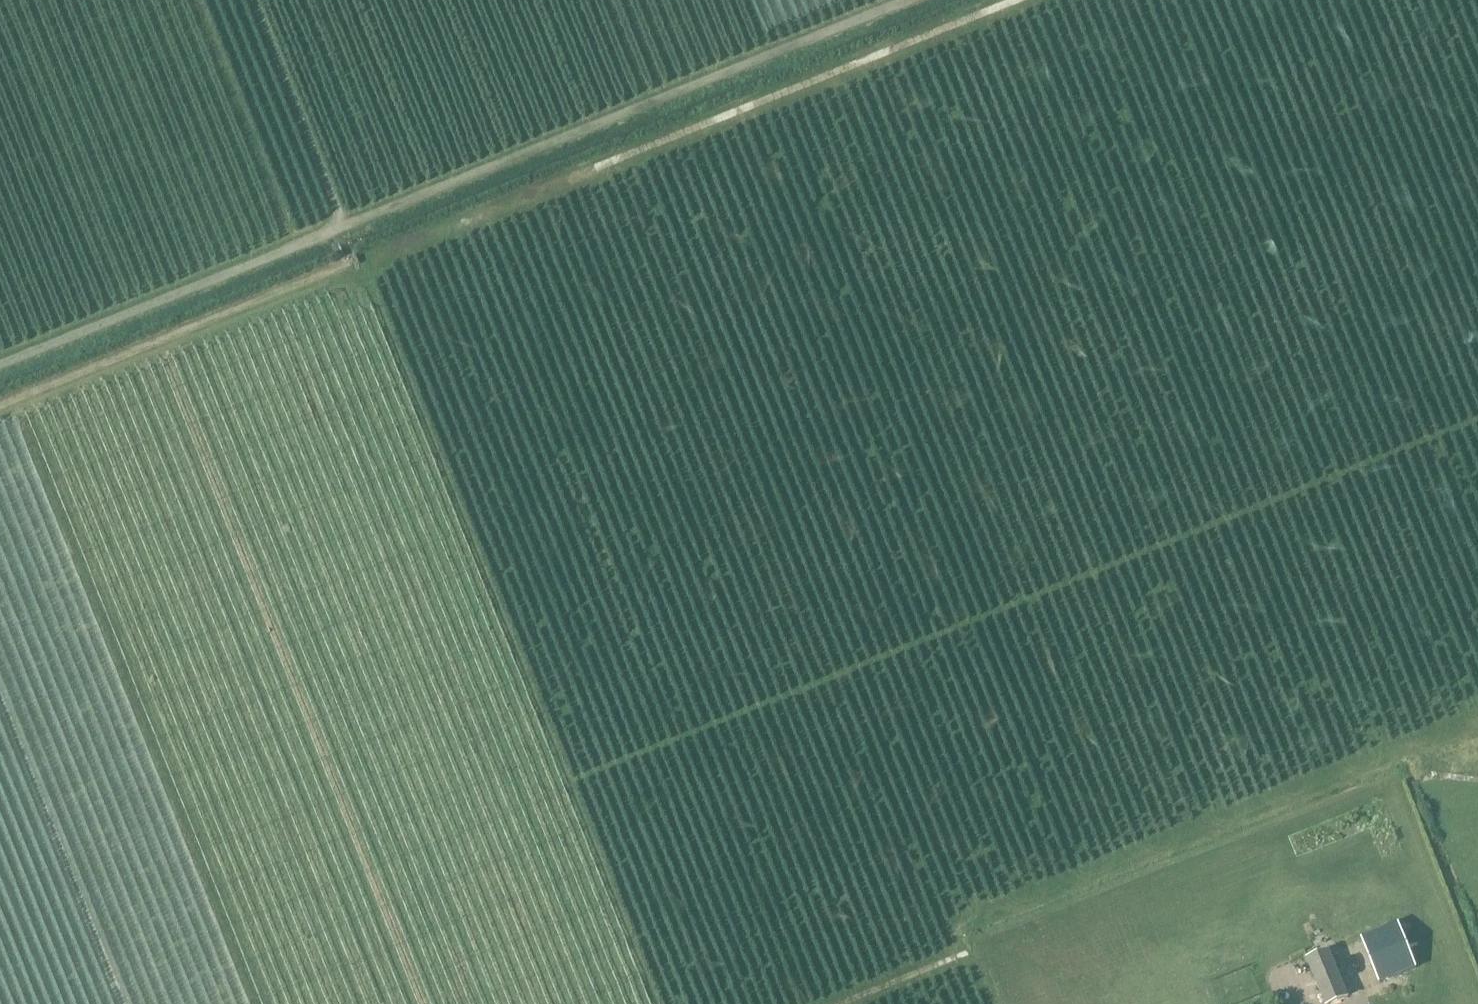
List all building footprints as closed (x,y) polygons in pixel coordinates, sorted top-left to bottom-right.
[(1379,982),(1415,967),(1397,924),(1362,938),(1379,982)] [(1330,951),(1307,961),(1325,1003),(1328,1003),(1348,996),(1330,951)]
